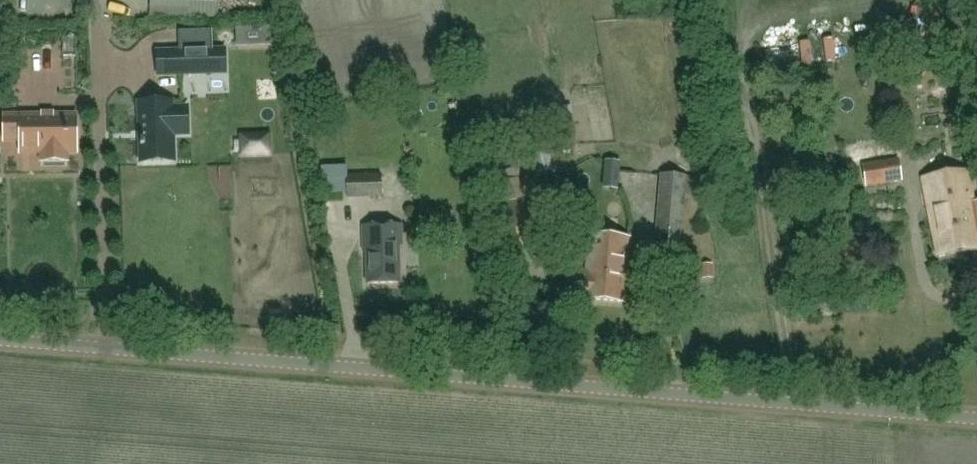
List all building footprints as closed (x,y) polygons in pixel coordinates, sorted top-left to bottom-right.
[(180,51),(181,74),(213,73),(212,50),(180,51)] [(187,108),(172,109),(172,102),(140,103),(142,161),(174,160),(173,134),(188,133),(187,108)] [(66,151),(77,151),(76,116),(4,117),(5,140),(21,139),(21,151),(43,151),(43,161),(66,161),(66,151)] [(267,137),(243,137),(244,154),(268,153),(267,137)] [(537,173),(561,169),(557,151),(533,155),(537,173)] [(902,181),(898,159),(863,165),(866,187),(902,181)] [(973,202),(968,171),(924,179),(939,257),(976,250),(976,201),(973,202)] [(348,196),(382,195),(381,173),(347,174),(348,196)] [(681,234),(686,176),(662,174),(658,232),(681,234)] [(506,250),(532,245),(518,179),(492,185),(506,250)] [(369,281),(398,280),(396,243),(400,243),(399,224),(364,225),(365,249),(368,249),(369,281)] [(625,302),(631,239),(589,235),(586,272),(567,270),(565,297),(583,298),(583,299),(625,302)]
